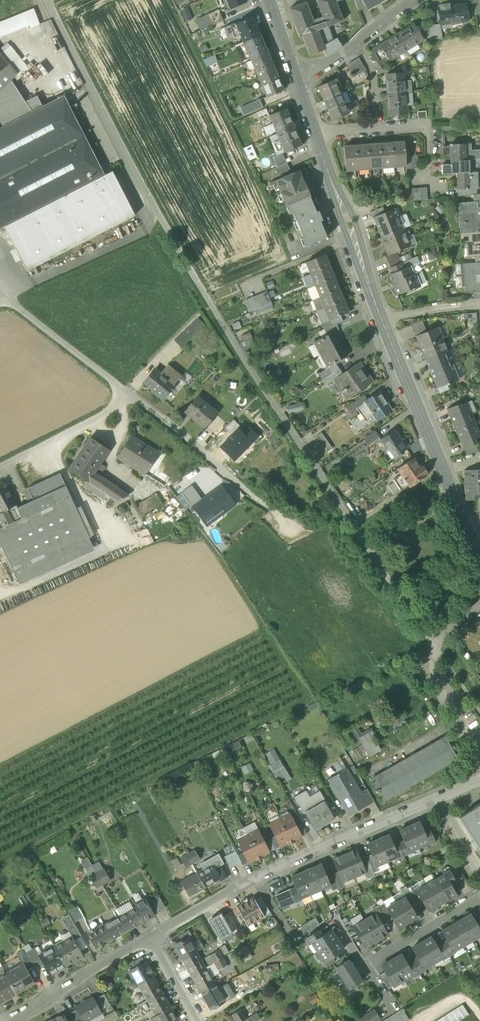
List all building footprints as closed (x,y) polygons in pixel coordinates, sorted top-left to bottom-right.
[(246,0),(226,0),(230,9),(247,2),(246,0)] [(303,36),(327,27),(342,22),(335,2),(335,0),(316,0),(323,18),(325,24),(323,25),(315,27),(313,21),(306,3),(290,9),(299,37),(303,36)] [(359,12),(366,7),(362,0),(355,0),(359,12)] [(367,9),(383,0),(362,0),(366,7),(367,9)] [(438,9),(440,25),(468,22),(466,5),(449,7),(449,4),(439,6),(440,9),(438,9)] [(188,7),(181,10),(186,22),(193,19),(188,7)] [(29,26),(29,28),(40,24),(34,10),(0,23),(0,37),(29,26)] [(206,16),(211,27),(223,21),(218,10),(206,16)] [(211,27),(206,16),(196,20),(201,31),(211,27)] [(240,36),(243,43),(260,35),(253,17),(236,24),(240,36)] [(320,19),(313,21),(315,27),(323,25),(320,19)] [(235,23),(226,27),(230,37),(233,39),(240,36),(236,24),(235,23)] [(414,25),(398,36),(406,50),(416,44),(423,40),(414,25)] [(429,26),(429,40),(442,38),(440,25),(429,26)] [(332,41),(327,27),(303,36),(310,55),(324,50),(326,56),(342,47),(338,40),(337,39),(332,41)] [(243,43),(251,61),(268,53),(260,35),(243,43)] [(398,36),(381,47),(380,47),(388,60),(389,61),(399,55),(406,51),(406,50),(398,36)] [(343,37),(338,40),(342,47),(347,44),(343,37)] [(206,44),(199,47),(202,54),(209,50),(206,44)] [(416,44),(406,50),(409,55),(419,49),(416,44)] [(380,65),(388,60),(380,47),(381,47),(380,45),(373,49),(373,54),(380,65)] [(1,54),(17,74),(19,76),(29,68),(11,46),(1,54)] [(409,57),(406,51),(399,55),(403,61),(409,57)] [(11,80),(17,74),(1,54),(0,53),(0,92),(11,80)] [(251,61),(259,79),(276,71),(268,53),(251,61)] [(215,55),(203,60),(207,67),(218,62),(215,55)] [(347,65),(354,77),(366,70),(359,59),(347,65)] [(284,90),(276,71),(259,79),(267,97),(284,90)] [(386,75),(388,95),(405,94),(404,81),(403,74),(386,75)] [(319,87),(325,100),(340,94),(337,88),(339,87),(336,79),(319,87)] [(32,112),(25,102),(11,80),(0,92),(0,128),(32,112)] [(404,81),(405,94),(412,93),(411,80),(404,81)] [(341,86),(343,92),(346,91),(349,90),(346,84),(341,86)] [(343,92),(340,94),(344,103),(351,103),(346,91),(343,92)] [(413,105),(412,93),(405,94),(406,106),(413,105)] [(344,103),(340,94),(325,100),(329,110),(344,103)] [(406,106),(405,94),(388,95),(390,116),(407,114),(406,106)] [(84,135),(64,95),(53,101),(42,106),(32,112),(0,128),(0,178),(84,135)] [(25,102),(32,112),(42,106),(37,96),(25,102)] [(240,108),(243,116),(263,107),(259,100),(240,108)] [(349,113),(344,103),(329,110),(333,120),(349,113)] [(256,112),(258,118),(268,113),(266,108),(256,112)] [(275,132),(276,134),(294,127),(285,109),(268,117),(271,124),(275,132)] [(267,136),(275,132),(271,124),(263,128),(267,136)] [(302,145),(294,127),(276,134),(277,136),(279,142),(280,144),(284,152),(284,153),(302,145)] [(84,135),(0,178),(0,229),(4,226),(105,175),(84,135)] [(272,145),(279,142),(277,136),(270,139),(272,145)] [(405,143),(392,144),(394,167),(407,166),(406,157),(405,143)] [(273,147),(277,155),(282,153),(284,152),(280,144),(273,147)] [(382,168),(394,167),(392,144),(380,145),(382,168)] [(451,159),(468,159),(467,152),(467,145),(459,145),(459,144),(453,144),(453,146),(450,146),(443,147),(443,156),(451,155),(451,159)] [(244,148),(250,160),(257,157),(252,145),(244,148)] [(370,169),(382,168),(380,145),(368,146),(370,169)] [(346,171),(358,170),(356,146),(344,148),(346,171)] [(358,170),(370,169),(368,146),(356,146),(358,170)] [(272,157),(277,167),(287,163),(282,153),(277,155),(272,157)] [(417,156),(411,157),(406,157),(407,166),(407,169),(412,169),(418,168),(417,156)] [(468,173),(468,167),(468,159),(451,159),(451,164),(442,164),(442,173),(457,173),(468,173)] [(468,159),(468,167),(473,167),(473,164),(479,163),(479,159),(468,159)] [(275,168),(278,175),(290,169),(287,163),(277,167),(275,168)] [(286,206),(290,204),(309,196),(310,195),(299,171),(275,181),(286,206)] [(105,175),(4,226),(15,249),(21,260),(27,271),(135,215),(112,172),(105,175)] [(476,172),(468,173),(457,173),(457,189),(458,189),(472,189),(477,189),(477,188),(477,180),(476,172)] [(425,188),(420,188),(414,189),(408,189),(409,201),(415,201),(421,200),(427,200),(426,188),(425,188)] [(316,212),(309,196),(290,204),(293,211),(292,212),(303,237),(304,237),(307,244),(326,237),(319,221),(322,220),(318,211),(316,212)] [(468,233),(479,232),(479,207),(478,207),(478,201),(473,202),(458,203),(458,213),(461,213),(462,224),(467,224),(468,233)] [(439,203),(434,209),(441,214),(446,209),(439,203)] [(370,213),(372,219),(373,219),(373,218),(385,213),(383,207),(370,213)] [(373,219),(381,238),(403,229),(399,217),(395,209),(385,213),(373,218),(373,219)] [(460,234),(468,233),(467,224),(462,224),(461,213),(458,213),(460,234)] [(406,214),(399,217),(403,229),(411,225),(406,214)] [(407,237),(403,229),(381,238),(384,244),(385,244),(387,248),(386,249),(389,255),(396,252),(411,246),(407,237)] [(468,233),(470,257),(475,256),(479,256),(479,232),(468,233)] [(413,234),(407,237),(411,246),(417,243),(413,234)] [(21,260),(15,249),(10,251),(16,263),(21,260)] [(434,249),(426,253),(430,261),(438,258),(434,249)] [(403,262),(401,263),(396,252),(389,255),(385,257),(390,268),(392,273),(405,268),(403,262)] [(306,262),(311,274),(329,266),(325,255),(306,262)] [(420,263),(417,256),(403,262),(405,268),(411,265),(412,267),(420,263)] [(468,293),(473,293),(479,292),(479,262),(475,263),(463,264),(464,287),(465,291),(468,293)] [(421,263),(420,263),(412,267),(414,273),(416,272),(421,285),(415,287),(416,291),(430,285),(421,263)] [(457,287),(464,287),(463,264),(455,264),(457,287)] [(389,275),(397,295),(415,287),(421,285),(416,272),(414,273),(412,267),(411,265),(405,268),(392,273),(389,275)] [(311,274),(315,285),(334,278),(329,266),(311,274)] [(303,277),(308,288),(315,285),(311,274),(303,277)] [(308,288),(313,300),(339,289),(334,278),(315,285),(308,288)] [(272,280),(266,283),(268,289),(275,287),(272,280)] [(322,307),(323,309),(343,301),(339,289),(313,300),(312,300),(316,310),(322,307)] [(267,292),(261,294),(256,296),(250,299),(245,301),(249,312),(254,310),(255,310),(261,308),(266,306),(271,304),(272,303),(267,292)] [(348,312),(343,301),(323,309),(317,312),(316,312),(321,323),(330,320),(341,315),(348,312)] [(255,310),(254,310),(256,315),(273,308),(271,304),(266,306),(261,308),(255,310)] [(341,315),(330,320),(321,323),(323,329),(324,329),(327,335),(334,332),(340,330),(337,324),(344,321),(341,315)] [(198,317),(189,326),(195,332),(196,333),(205,324),(198,317)] [(239,321),(232,324),(234,331),(242,328),(239,321)] [(411,326),(416,336),(427,332),(422,321),(411,326)] [(183,332),(189,337),(195,332),(189,326),(183,332)] [(416,336),(421,348),(443,339),(438,327),(427,332),(416,336)] [(318,332),(321,338),(327,335),(324,329),(318,332)] [(174,340),(181,348),(190,339),(196,333),(195,332),(189,337),(183,332),(174,340)] [(241,335),(244,341),(252,338),(250,332),(241,335)] [(314,344),(319,355),(340,344),(334,332),(327,335),(321,338),(313,343),(314,344)] [(252,338),(244,341),(246,347),(255,344),(252,338)] [(421,348),(426,360),(448,351),(443,339),(421,348)] [(319,355),(314,344),(308,347),(314,358),(319,355)] [(347,357),(340,344),(319,355),(326,368),(328,367),(336,363),(347,357)] [(458,375),(459,378),(465,376),(460,364),(457,365),(455,361),(458,360),(453,348),(448,351),(458,375)] [(458,375),(448,351),(426,360),(437,388),(447,384),(447,385),(449,384),(449,383),(454,381),(452,377),(458,375)] [(322,380),(326,386),(334,380),(343,374),(339,368),(336,363),(328,367),(330,369),(319,374),(322,380)] [(346,390),(351,397),(374,381),(366,369),(362,371),(357,364),(343,374),(334,380),(342,393),(346,390)] [(167,365),(160,374),(154,369),(145,380),(154,387),(151,390),(163,399),(174,385),(181,376),(167,365)] [(283,373),(280,368),(271,373),(273,378),(283,373)] [(437,388),(439,393),(449,389),(447,385),(447,384),(437,388)] [(292,393),(298,397),(302,390),(296,386),(292,393)] [(357,409),(366,421),(367,421),(365,419),(372,413),(377,419),(376,420),(377,421),(393,410),(392,409),(392,410),(380,393),(381,392),(380,392),(368,400),(356,408),(357,409)] [(346,408),(352,416),(356,413),(354,410),(357,409),(356,408),(368,400),(364,395),(346,408)] [(196,420),(204,427),(216,413),(197,397),(185,411),(190,415),(191,413),(196,418),(196,420)] [(472,413),(473,414),(477,412),(472,400),(465,403),(469,414),(472,413)] [(302,403),(286,406),(288,414),(304,411),(302,403)] [(446,409),(456,431),(476,423),(473,414),(472,413),(469,414),(465,403),(461,405),(460,403),(446,409)] [(233,419),(225,428),(232,434),(237,429),(240,425),(233,419)] [(476,423),(456,431),(460,443),(463,442),(466,447),(463,448),(463,449),(464,449),(477,443),(475,439),(479,437),(479,432),(476,423)] [(250,427),(243,435),(237,429),(232,434),(221,447),(235,460),(251,442),(250,441),(257,433),(250,427)] [(393,457),(393,458),(410,447),(404,438),(401,440),(395,430),(381,440),(393,457)] [(364,439),(368,445),(380,437),(375,431),(364,439)] [(279,441),(273,433),(267,438),(274,445),(279,441)] [(317,437),(322,444),(327,440),(322,433),(317,437)] [(118,458),(143,473),(147,468),(156,452),(131,436),(118,458)] [(69,469),(87,481),(94,472),(100,463),(109,450),(90,438),(69,469)] [(327,440),(322,444),(328,452),(333,448),(327,440)] [(466,454),(476,453),(479,452),(479,451),(477,443),(464,449),(466,454)] [(398,468),(402,474),(394,479),(394,480),(400,489),(401,491),(409,485),(410,486),(425,475),(425,474),(427,473),(423,467),(420,468),(413,458),(398,468)] [(100,463),(94,472),(100,475),(105,467),(100,463)] [(143,473),(159,483),(162,477),(147,468),(143,473)] [(465,486),(478,485),(477,470),(464,471),(465,486)] [(128,495),(100,475),(94,472),(87,481),(107,494),(117,501),(128,495)] [(28,488),(34,500),(65,486),(60,473),(28,488)] [(159,483),(166,487),(169,482),(162,477),(159,483)] [(387,485),(393,494),(400,489),(394,480),(387,485)] [(104,500),(107,494),(87,481),(84,486),(104,500)] [(12,523),(6,510),(16,505),(5,485),(0,487),(0,528),(12,523)] [(191,506),(192,507),(193,506),(202,500),(191,485),(181,493),(191,506)] [(478,485),(465,486),(466,500),(479,498),(479,485),(478,485)] [(0,528),(0,543),(2,549),(14,571),(20,584),(43,573),(37,561),(89,537),(76,509),(65,486),(34,500),(28,503),(26,504),(31,514),(22,519),(12,523),(0,528)] [(221,486),(206,497),(208,499),(210,497),(215,497),(215,494),(223,488),(221,486)] [(34,500),(28,488),(22,490),(28,503),(34,500)] [(203,520),(205,522),(221,510),(223,513),(235,504),(223,488),(215,494),(215,497),(210,497),(208,499),(206,497),(202,500),(193,506),(196,511),(203,520)] [(389,497),(393,503),(404,495),(401,491),(400,489),(393,494),(389,497)] [(191,506),(181,493),(176,496),(186,510),(191,506)] [(136,505),(141,516),(162,504),(160,500),(157,494),(136,505)] [(366,500),(359,501),(361,509),(368,507),(366,500)] [(17,508),(22,519),(31,514),(26,504),(17,508)] [(6,510),(12,523),(22,519),(17,508),(16,505),(6,510)] [(76,509),(89,537),(94,535),(81,506),(76,509)] [(206,526),(223,513),(221,510),(205,522),(203,520),(202,521),(206,526)] [(181,525),(183,529),(196,523),(193,519),(181,525)] [(37,561),(43,573),(94,550),(89,537),(37,561)] [(475,616),(466,622),(470,628),(478,622),(475,616)] [(379,750),(370,728),(359,733),(357,726),(346,731),(354,748),(348,750),(353,761),(379,750)] [(252,733),(244,737),(246,743),(255,739),(252,733)] [(378,792),(383,801),(458,759),(445,737),(371,779),(377,789),(375,791),(376,793),(378,792)] [(238,740),(229,745),(232,751),(241,747),(238,740)] [(267,760),(270,766),(280,760),(274,749),(266,754),(269,759),(267,760)] [(270,766),(278,780),(288,775),(280,760),(270,766)] [(202,761),(193,765),(197,774),(206,770),(202,761)] [(250,762),(241,767),(245,774),(254,770),(250,762)] [(360,793),(347,770),(329,780),(349,815),(367,805),(360,793)] [(171,781),(163,784),(169,795),(176,791),(171,781)] [(309,797),(320,791),(317,785),(306,791),(309,797)] [(304,814),(305,813),(304,812),(324,801),(324,802),(326,801),(320,791),(309,797),(306,791),(306,790),(294,797),(304,814)] [(360,793),(367,805),(374,801),(367,790),(360,793)] [(324,802),(324,801),(304,812),(305,813),(315,830),(334,819),(324,802)] [(459,818),(479,851),(479,804),(459,818)] [(277,812),(280,818),(289,813),(286,807),(277,812)] [(280,818),(277,812),(276,811),(266,816),(270,823),(280,818)] [(289,813),(280,818),(291,841),(302,836),(297,826),(290,813),(289,813)] [(280,847),(291,841),(280,818),(270,823),(269,823),(275,836),(280,846),(280,847)] [(244,828),(247,834),(258,828),(255,821),(244,827),(244,828)] [(420,821),(410,826),(419,847),(428,843),(429,843),(424,831),(420,821)] [(297,826),(302,836),(307,833),(302,824),(297,826)] [(409,851),(419,847),(410,826),(399,830),(404,840),(408,852),(409,851)] [(247,834),(244,828),(234,833),(237,839),(247,834)] [(258,828),(247,834),(259,857),(270,852),(265,841),(258,828)] [(428,843),(429,844),(435,841),(430,829),(424,831),(429,843),(428,843)] [(248,863),(259,857),(247,834),(237,839),(243,852),(248,863)] [(388,835),(378,839),(387,861),(396,857),(397,856),(393,845),(388,835)] [(275,836),(270,839),(275,849),(280,846),(275,836)] [(270,852),(275,849),(270,839),(265,841),(270,852)] [(377,865),(387,861),(378,839),(367,844),(372,854),(377,865)] [(404,840),(398,843),(403,855),(410,852),(409,851),(408,852),(404,840)] [(397,858),(403,855),(398,843),(393,845),(397,856),(396,857),(397,858)] [(223,848),(226,856),(236,851),(232,844),(223,848)] [(447,845),(440,849),(443,854),(449,851),(447,845)] [(356,849),(344,854),(354,877),(365,872),(361,862),(356,849)] [(194,850),(186,855),(192,864),(200,860),(194,850)] [(230,868),(241,862),(238,855),(236,851),(226,856),(224,857),(230,868)] [(243,852),(238,855),(241,862),(243,865),(248,863),(243,852)] [(343,882),(354,877),(344,854),(333,859),(338,872),(342,882),(343,882)] [(366,856),(367,859),(374,873),(379,870),(377,865),(372,854),(366,856)] [(186,868),(192,864),(186,855),(180,858),(186,868)] [(181,866),(177,857),(172,860),(176,868),(181,866)] [(201,866),(203,869),(204,869),(202,866),(206,865),(207,867),(212,864),(221,879),(219,880),(220,881),(227,877),(222,867),(220,868),(219,866),(222,865),(217,857),(201,866)] [(375,876),(374,873),(367,859),(361,862),(365,872),(368,879),(375,876)] [(81,863),(85,870),(92,866),(87,860),(81,863)] [(377,865),(379,870),(380,872),(390,868),(387,861),(377,865)] [(99,862),(92,866),(96,874),(102,885),(109,881),(99,862)] [(203,869),(196,873),(205,887),(205,888),(219,880),(221,879),(212,864),(207,867),(206,865),(202,866),(204,869),(203,869)] [(322,864),(311,868),(320,889),(331,885),(326,874),(322,864)] [(90,878),(96,874),(92,866),(85,870),(90,878)] [(455,867),(450,870),(456,881),(462,878),(455,867)] [(310,894),(320,889),(311,868),(301,872),(310,894)] [(451,884),(456,881),(450,870),(443,873),(444,874),(445,874),(451,884)] [(333,890),(338,888),(333,874),(332,871),(326,874),(331,885),(333,890)] [(301,898),(310,894),(301,872),(291,877),(295,887),(300,898),(301,898)] [(338,872),(333,874),(338,888),(339,889),(345,887),(343,882),(342,882),(338,872)] [(354,877),(357,883),(368,879),(365,872),(354,877)] [(189,896),(205,887),(196,873),(181,882),(189,896)] [(102,885),(96,874),(90,878),(96,888),(102,885)] [(444,874),(435,879),(447,900),(457,894),(451,884),(445,874),(444,874)] [(343,882),(345,887),(345,888),(357,883),(354,877),(343,882)] [(438,905),(447,900),(435,879),(426,885),(438,905)] [(417,890),(426,885),(423,880),(413,885),(417,890)] [(407,888),(408,889),(417,903),(422,900),(416,891),(417,890),(413,885),(407,888)] [(428,911),(438,905),(426,885),(417,890),(416,891),(422,900),(428,911)] [(290,890),(295,902),(302,899),(301,898),(300,898),(295,887),(290,890)] [(323,896),(320,889),(310,894),(313,900),(323,896)] [(417,904),(417,903),(408,889),(403,892),(405,897),(406,897),(412,907),(417,904)] [(55,890),(48,894),(51,899),(58,894),(55,890)] [(405,897),(403,892),(402,891),(392,896),(396,902),(405,897)] [(348,893),(342,896),(345,902),(351,899),(348,893)] [(383,901),(384,903),(387,908),(396,902),(392,896),(383,901)] [(148,904),(154,914),(165,908),(160,897),(148,904)] [(243,918),(247,926),(248,925),(263,916),(264,916),(264,915),(255,900),(254,897),(253,898),(249,901),(247,898),(240,901),(242,904),(238,907),(237,906),(237,907),(240,913),(237,914),(240,920),(243,918)] [(255,900),(264,915),(270,912),(261,897),(255,900)] [(405,897),(396,902),(408,923),(418,917),(412,907),(406,897),(405,897)] [(134,904),(136,907),(144,922),(155,916),(154,914),(148,904),(145,898),(134,904)] [(120,916),(133,909),(129,901),(116,909),(120,916)] [(398,928),(408,923),(396,902),(387,908),(386,908),(392,919),(398,928)] [(384,903),(379,906),(386,919),(387,922),(392,919),(386,908),(387,908),(384,903)] [(381,922),(386,919),(379,906),(378,905),(372,908),(375,913),(381,922)] [(128,931),(144,922),(136,907),(133,909),(120,916),(128,931)] [(70,917),(74,922),(84,917),(79,908),(69,914),(70,917)] [(221,913),(209,919),(220,940),(232,933),(232,932),(223,916),(221,913)] [(229,913),(223,916),(232,932),(237,929),(229,913)] [(349,919),(350,921),(353,926),(364,919),(360,913),(349,919)] [(375,913),(364,919),(376,941),(388,934),(381,922),(375,913)] [(461,919),(473,940),(479,936),(479,930),(476,923),(471,914),(461,919)] [(112,940),(128,931),(120,916),(104,925),(112,940)] [(47,917),(40,921),(43,927),(51,923),(47,917)] [(63,920),(68,929),(75,925),(74,922),(70,917),(63,920)] [(300,927),(304,934),(319,924),(315,918),(300,927)] [(365,947),(376,941),(364,919),(353,926),(358,935),(365,947)] [(461,919),(451,925),(463,945),(473,940),(461,919)] [(344,925),(352,939),(358,935),(353,926),(350,921),(344,925)] [(72,937),(74,940),(81,936),(75,925),(68,929),(68,930),(69,932),(72,937)] [(104,944),(112,940),(104,925),(99,928),(99,927),(93,930),(92,930),(90,931),(91,932),(87,934),(96,949),(100,947),(104,945),(104,944)] [(455,950),(463,945),(451,925),(442,930),(447,940),(453,951),(455,950)] [(331,929),(322,935),(311,942),(312,943),(318,952),(338,939),(331,929)] [(178,936),(181,941),(188,937),(192,935),(189,930),(178,936)] [(311,944),(312,943),(311,942),(322,935),(318,930),(307,937),(311,944)] [(72,937),(69,932),(60,937),(63,942),(72,937)] [(87,946),(81,936),(74,940),(80,950),(87,946)] [(63,942),(54,947),(65,966),(83,956),(80,950),(74,940),(72,937),(63,942)] [(174,945),(182,960),(197,952),(192,943),(188,937),(181,941),(174,945)] [(431,937),(422,942),(433,963),(442,958),(443,957),(437,946),(431,937)] [(199,939),(192,943),(197,952),(204,948),(199,939)] [(344,949),(338,939),(318,952),(324,962),(337,954),(344,949)] [(447,940),(442,943),(449,955),(455,951),(455,950),(453,951),(447,940)] [(425,968),(433,963),(422,942),(412,948),(417,958),(424,968),(425,968)] [(442,958),(443,958),(449,955),(442,943),(437,946),(443,957),(442,958)] [(225,944),(219,947),(224,955),(229,952),(225,944)] [(23,949),(23,950),(25,954),(33,950),(30,945),(23,949)] [(239,956),(249,951),(246,946),(237,951),(239,956)] [(50,975),(65,966),(54,947),(39,955),(39,956),(41,959),(50,975)] [(33,950),(25,954),(30,963),(31,965),(41,959),(39,956),(39,955),(35,948),(33,950)] [(19,956),(23,963),(25,966),(30,963),(25,954),(23,950),(18,953),(19,956)] [(219,950),(210,955),(214,963),(223,957),(219,950)] [(249,951),(239,956),(243,963),(253,958),(249,951)] [(182,960),(191,976),(206,967),(197,952),(182,960)] [(319,965),(324,962),(318,952),(313,955),(319,965)] [(324,962),(327,967),(340,959),(337,954),(324,962)] [(401,954),(392,960),(404,980),(412,975),(413,974),(407,964),(401,954)] [(214,963),(210,955),(205,958),(209,965),(214,963)] [(228,955),(223,957),(227,965),(232,962),(228,955)] [(19,956),(2,966),(5,973),(23,963),(19,956)] [(132,963),(135,968),(145,962),(142,957),(132,963)] [(228,966),(227,965),(223,957),(214,963),(219,971),(228,966)] [(417,958),(412,960),(419,972),(425,969),(425,968),(424,968),(417,958)] [(336,968),(349,989),(363,981),(349,960),(336,968)] [(394,986),(404,980),(392,960),(382,965),(386,971),(394,986)] [(413,976),(419,972),(412,960),(407,964),(413,974),(412,975),(413,976)] [(135,979),(138,985),(153,977),(151,973),(148,967),(145,962),(135,968),(128,971),(132,977),(135,979)] [(23,963),(5,973),(15,994),(35,983),(25,966),(23,963)] [(209,965),(206,967),(212,977),(220,973),(219,971),(214,963),(209,965)] [(15,994),(5,973),(2,966),(0,967),(0,1002),(0,1003),(15,994)] [(215,983),(212,977),(206,967),(191,976),(200,991),(215,983)] [(379,975),(388,989),(394,986),(386,971),(379,975)] [(415,979),(413,976),(412,975),(404,980),(407,986),(416,981),(415,979)] [(138,985),(147,1001),(162,992),(153,977),(138,985)] [(109,979),(100,984),(104,991),(113,986),(109,979)] [(200,991),(203,997),(218,989),(215,983),(200,991)] [(235,996),(227,983),(218,989),(203,997),(211,1010),(235,996)] [(152,1010),(156,1016),(171,1007),(162,992),(147,1001),(152,1010)] [(320,1000),(315,993),(308,998),(312,1005),(320,1000)] [(94,999),(100,1010),(110,1005),(104,994),(94,999)] [(82,1020),(87,1020),(102,1013),(100,1010),(94,999),(93,997),(75,1007),(76,1010),(77,1009),(83,1020),(82,1020)] [(462,1004),(457,1008),(464,1018),(469,1015),(462,1004)] [(171,1007),(156,1016),(151,1018),(153,1020),(178,1020),(171,1007)] [(457,1008),(452,1011),(459,1020),(464,1018),(457,1008)] [(70,1013),(75,1020),(81,1020),(82,1020),(83,1020),(77,1009),(76,1010),(70,1013)] [(360,1020),(378,1020),(381,1019),(374,1009),(359,1019),(360,1020)] [(391,1016),(394,1020),(406,1020),(409,1019),(402,1009),(391,1016)] [(104,1017),(105,1018),(100,1020),(112,1020),(119,1017),(115,1010),(104,1017)] [(149,1020),(151,1018),(156,1016),(152,1010),(145,1013),(149,1020)] [(235,1020),(243,1020),(247,1019),(246,1019),(245,1020),(240,1010),(232,1015),(235,1020)] [(447,1014),(452,1020),(459,1020),(452,1011),(447,1014)] [(60,1019),(61,1020),(75,1020),(70,1013),(60,1019)] [(248,1020),(258,1020),(261,1019),(257,1013),(246,1019),(247,1019),(248,1020)]
